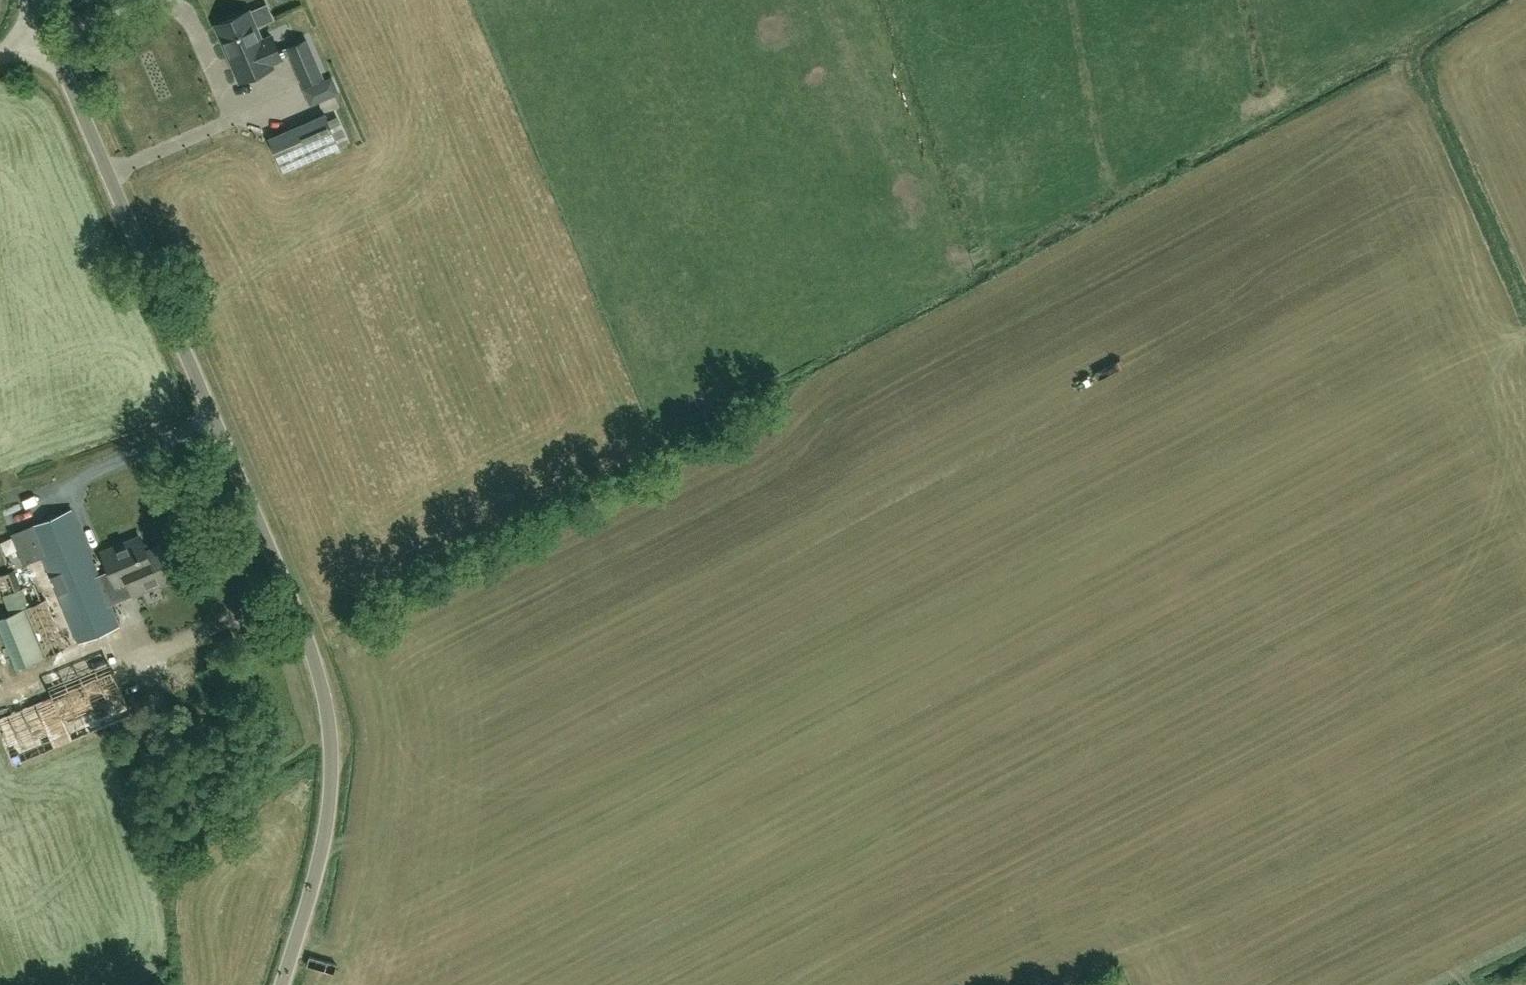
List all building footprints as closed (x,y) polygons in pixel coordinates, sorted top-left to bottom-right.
[(271,63),(282,59),(272,36),(262,41),(256,27),(275,19),(268,3),(216,25),(240,81),(273,67),(271,63)] [(306,41),(288,48),(304,85),(322,77),(306,41)] [(309,88),(316,104),(343,92),(336,76),(309,88)] [(325,115),(269,138),(283,172),(339,148),(325,115)] [(31,527),(15,533),(39,590),(54,584),(58,593),(39,600),(31,580),(11,588),(4,571),(0,573),(0,593),(7,611),(0,614),(0,637),(13,668),(118,625),(109,603),(132,594),(133,595),(175,578),(163,547),(140,556),(137,557),(144,574),(104,590),(98,575),(71,510),(31,527)] [(137,557),(140,556),(133,540),(102,552),(110,571),(98,575),(104,590),(144,574),(137,557)] [(120,675),(3,713),(18,758),(134,720),(120,675)]
